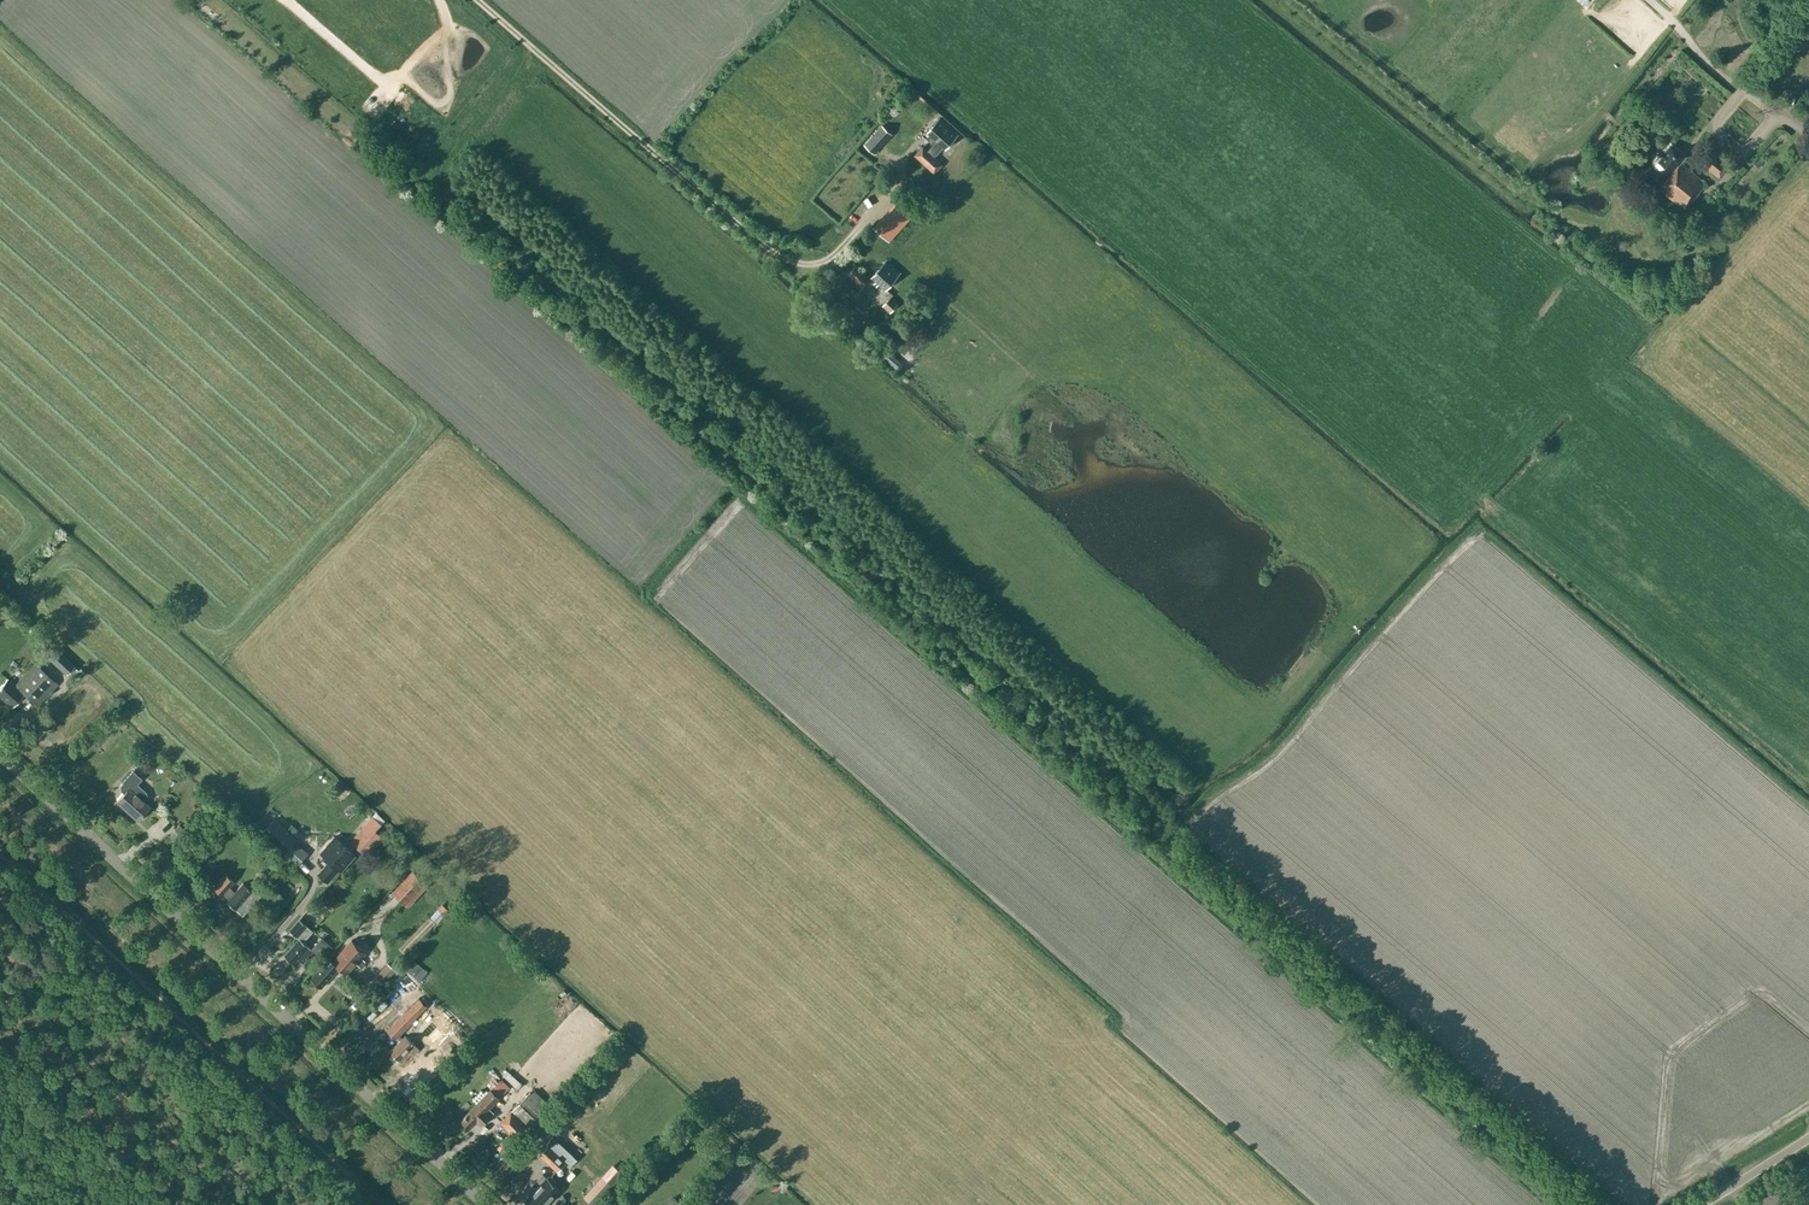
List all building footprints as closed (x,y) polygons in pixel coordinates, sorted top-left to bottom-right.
[(914,155),(934,173),(942,164),(934,157),(943,147),(945,148),(958,134),(939,117),(927,131),(937,140),(927,150),(922,146),(914,155)] [(882,125),(864,144),(875,153),(892,134),(882,125)] [(1687,205),(1698,192),(1697,191),(1705,183),(1680,162),(1685,155),(1670,143),(1661,154),(1657,154),(1652,159),(1652,164),(1643,175),(1658,187),(1684,209),(1685,207),(1687,209),(1689,207),(1687,205)] [(1697,145),(1690,154),(1714,174),(1722,165),(1714,157),(1713,158),(1697,145)] [(1656,195),(1650,202),(1665,215),(1671,207),(1656,195)] [(900,271),(886,257),(870,275),(872,277),(879,283),(884,288),(900,271)] [(868,283),(873,289),(879,283),(872,277),(871,279),(856,265),(848,274),(863,288),(868,283)] [(882,356),(894,366),(899,360),(887,351),(882,356)] [(47,657),(65,674),(73,665),(56,648),(47,657)] [(15,684),(8,678),(0,686),(0,697),(11,707),(24,692),(37,704),(58,682),(50,675),(54,671),(43,661),(39,665),(35,662),(15,684)] [(137,784),(141,778),(132,770),(122,782),(120,785),(121,790),(124,793),(116,801),(137,820),(149,806),(143,801),(147,796),(146,792),(137,784)] [(335,795),(345,803),(353,794),(344,786),(335,795)] [(372,816),(350,841),(366,855),(383,837),(376,831),(381,824),(372,816)] [(260,833),(282,852),(295,838),(273,818),(260,833)] [(168,834),(179,844),(189,833),(178,823),(168,834)] [(354,855),(331,835),(320,847),(327,854),(322,860),(326,864),(319,873),(328,881),(340,867),(342,868),(354,855)] [(393,890),(406,903),(426,882),(412,869),(393,890)] [(253,889),(252,891),(243,883),(234,892),(228,886),(233,881),(224,872),(212,886),(221,894),(222,893),(228,898),(226,900),(235,909),(242,915),(250,906),(253,908),(254,908),(260,902),(260,900),(257,898),(260,895),(253,889)] [(271,887),(269,889),(272,892),(262,903),(270,910),(281,897),(271,887)] [(321,899),(330,910),(339,902),(330,891),(321,899)] [(377,903),(383,909),(395,897),(390,891),(377,903)] [(293,963),(298,958),(302,962),(313,951),(309,948),(310,947),(305,942),(314,932),(308,926),(309,926),(301,919),(291,930),(300,939),(284,955),(293,963)] [(340,960),(347,966),(357,956),(367,945),(360,938),(340,960)] [(336,965),(338,963),(333,959),(329,964),(326,961),(311,978),(321,987),(336,970),(338,967),(336,965)] [(401,970),(395,979),(410,990),(416,981),(401,970)] [(422,1011),(414,1003),(387,1030),(396,1038),(397,1037),(400,1040),(390,1051),(402,1062),(411,1053),(413,1055),(419,1048),(405,1035),(403,1038),(400,1034),(422,1011)] [(499,1085),(505,1090),(508,1086),(502,1081),(499,1085)] [(491,1088),(499,1096),(503,1091),(496,1084),(491,1088)] [(481,1125),(491,1114),(486,1109),(499,1097),(491,1089),(477,1104),(462,1119),(461,1119),(469,1128),(470,1127),(476,1121),(481,1125)] [(528,1127),(529,1129),(549,1108),(530,1090),(511,1110),(528,1127)] [(517,1139),(528,1127),(511,1110),(500,1121),(509,1129),(508,1130),(517,1139)] [(569,1166),(582,1152),(570,1141),(566,1145),(558,1138),(550,1147),(547,1145),(539,1154),(558,1172),(565,1163),(569,1166)] [(556,1179),(551,1175),(548,1178),(543,1173),(537,1180),(543,1185),(527,1202),(531,1204),(540,1204),(551,1193),(557,1187),(553,1183),(556,1179)] [(593,1204),(601,1204),(617,1187),(603,1174),(583,1196),(593,1204)]
